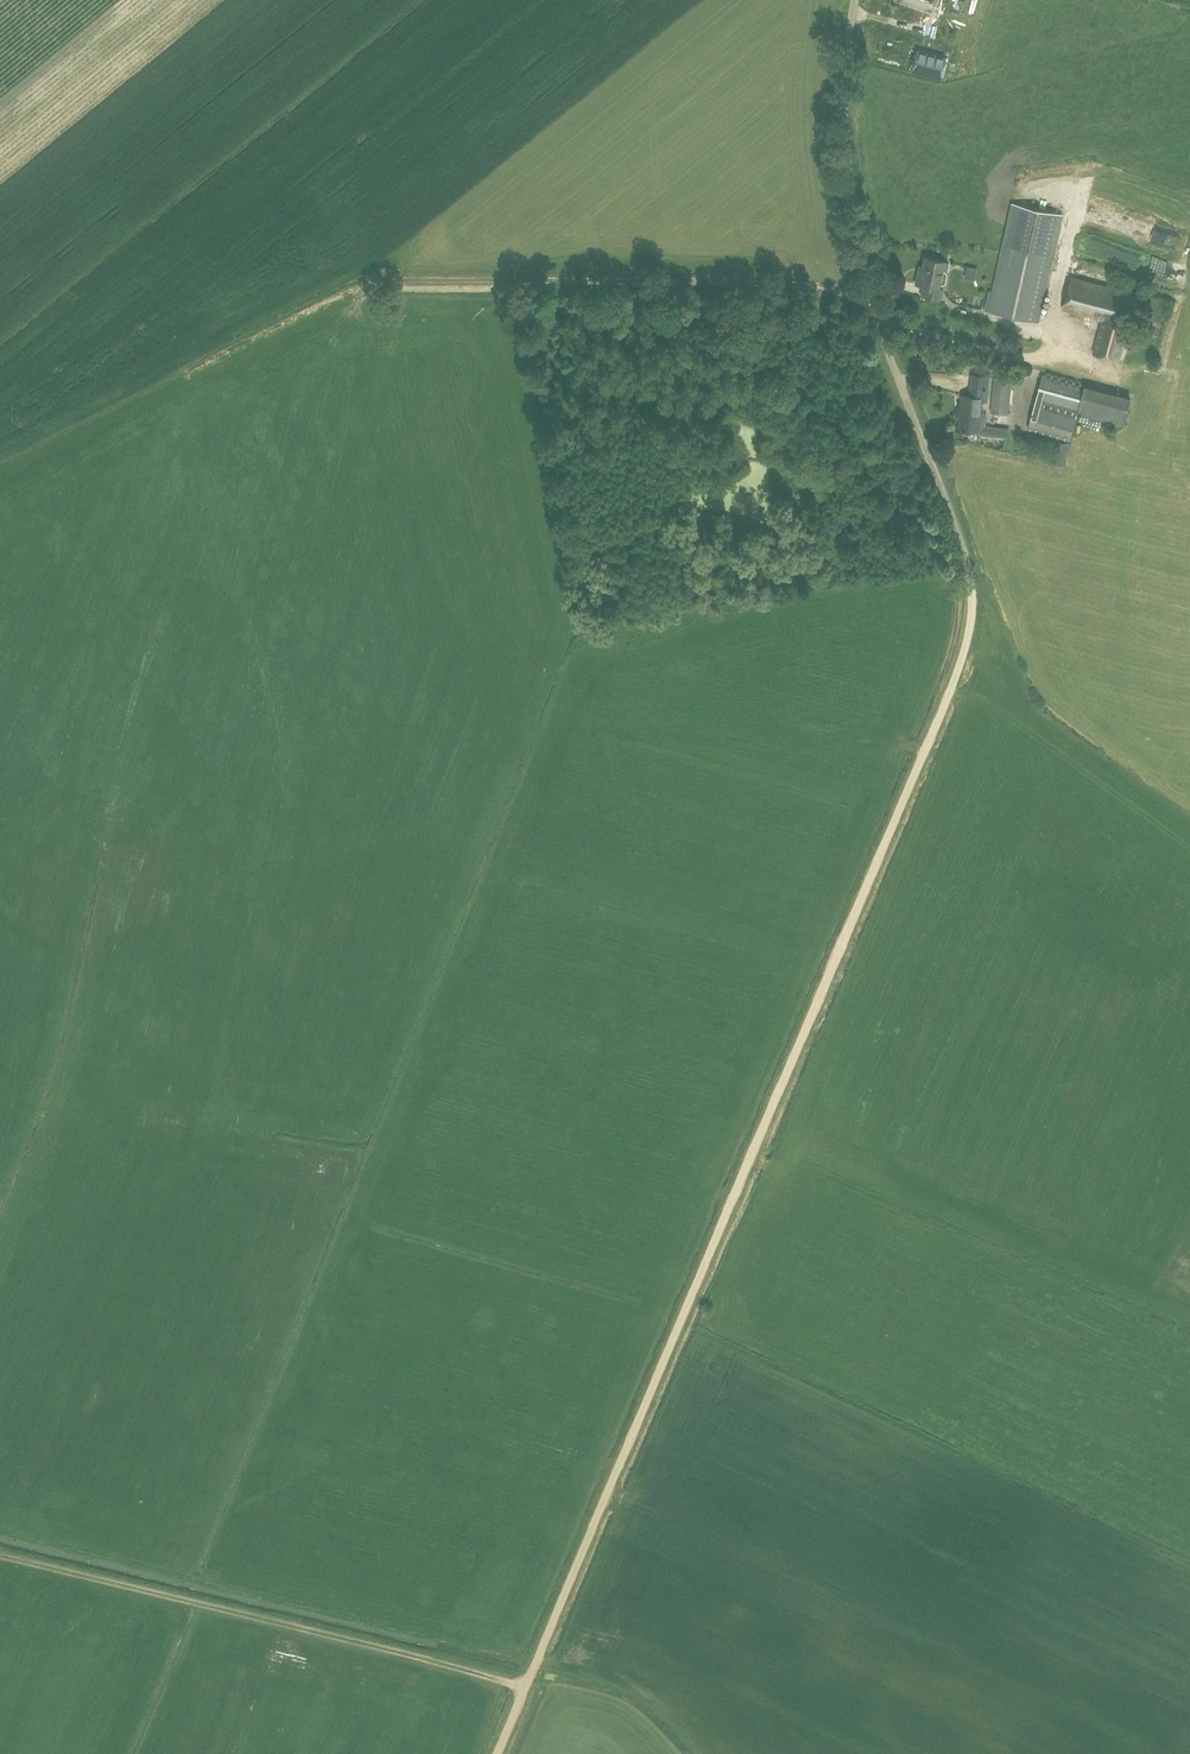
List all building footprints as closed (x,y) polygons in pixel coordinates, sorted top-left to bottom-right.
[(894,0),(930,13),(935,0),(894,0)] [(916,52),(911,71),(938,78),(944,59),(916,52)] [(1039,323),(1053,256),(1062,215),(1011,204),(1003,245),(993,292),(989,292),(985,311),(1039,323)] [(939,290),(945,262),(925,258),(923,267),(920,266),(916,285),(924,287),(922,297),(942,301),(944,291),(939,290)] [(1174,282),(1186,285),(1189,270),(1179,267),(1174,282)] [(1131,295),(1072,278),(1063,309),(1103,321),(1093,355),(1118,362),(1127,330),(1122,328),(1131,295)] [(1074,425),(1084,386),(1043,374),(1028,430),(1070,442),(1074,425)] [(963,396),(960,430),(1008,435),(1008,428),(986,426),(987,415),(980,414),(982,396),(988,396),(990,377),(972,376),(970,397),(963,396)] [(1009,414),(1012,388),(1013,378),(993,376),(992,387),(989,412),(1009,414)]
